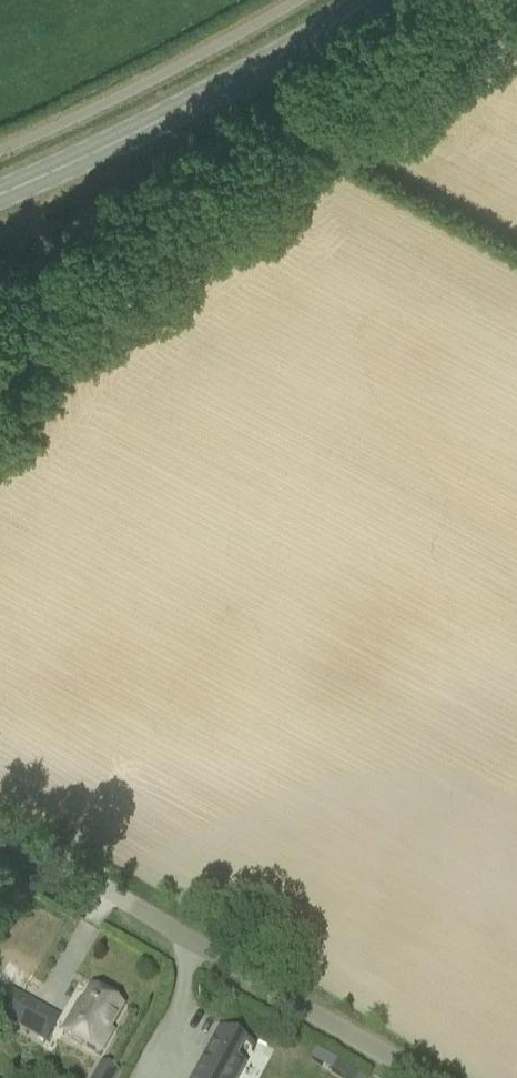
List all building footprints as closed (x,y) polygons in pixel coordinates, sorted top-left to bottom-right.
[(78,1013),(75,1012),(63,1033),(100,1054),(112,1033),(109,1031),(122,1008),(91,990),(78,1013)] [(47,1044),(61,1019),(12,991),(0,1012),(0,1017),(47,1044)] [(244,1068),(231,1061),(242,1041),(219,1029),(193,1077),(239,1077),(244,1068)] [(367,1071),(321,1051),(316,1063),(352,1077),(364,1077),(367,1071)] [(101,1061),(94,1077),(116,1077),(120,1068),(101,1061)]
